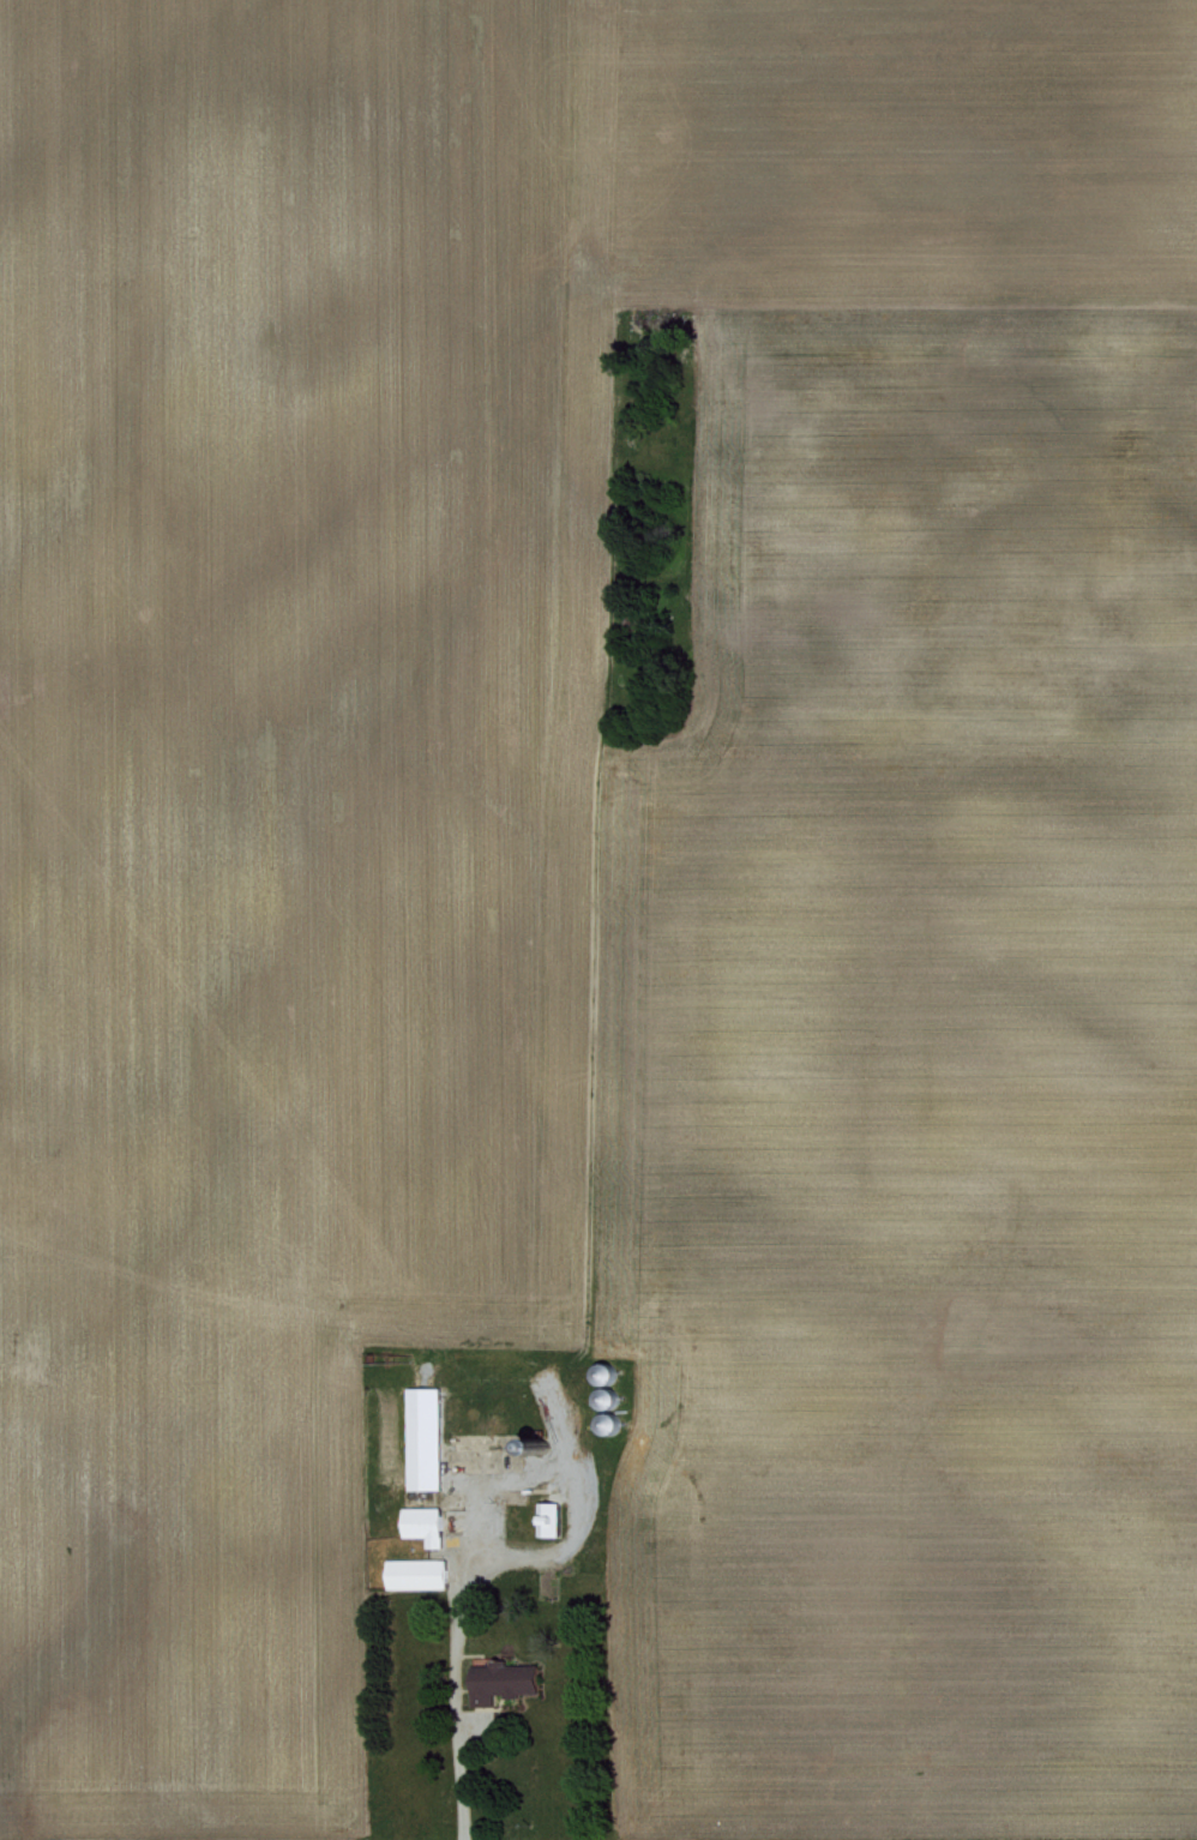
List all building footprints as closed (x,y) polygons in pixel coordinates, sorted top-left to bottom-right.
[(403,1386),(405,1488),(438,1487),(436,1385),(403,1386)] [(555,1498),(534,1499),(535,1534),(556,1534),(555,1498)] [(423,1535),(423,1545),(438,1546),(439,1506),(399,1505),(398,1534),(423,1535)] [(382,1557),(383,1587),(442,1586),(442,1556),(382,1557)] [(534,1662),(502,1662),(502,1660),(466,1661),(467,1705),(501,1704),(501,1694),(534,1693),(534,1662)]
